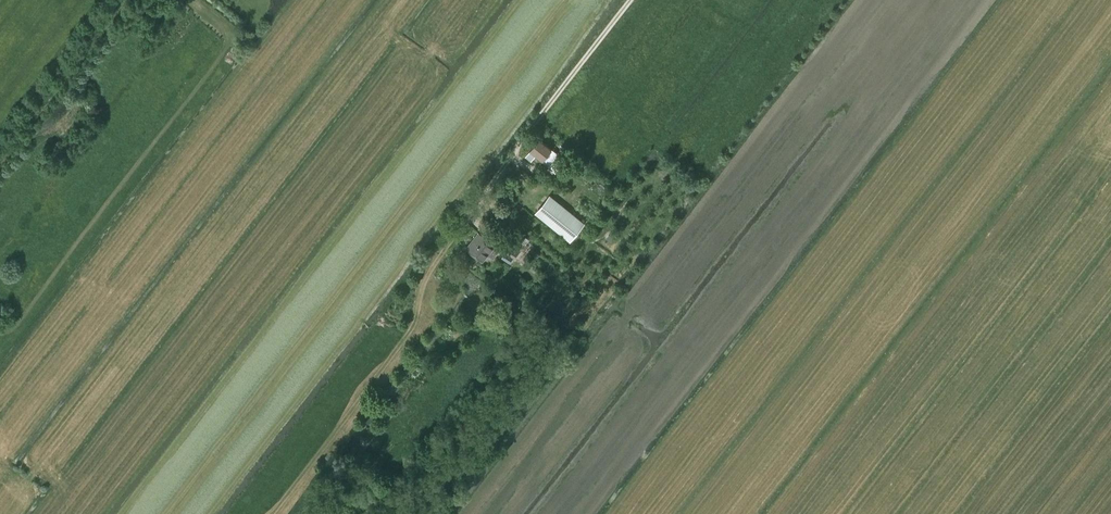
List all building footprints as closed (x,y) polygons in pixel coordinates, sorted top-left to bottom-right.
[(529,150),(531,151),(527,156),(532,160),(537,154),(550,166),(549,167),(556,173),(566,160),(552,149),(539,138),(529,150)] [(535,212),(570,241),(585,222),(550,194),(535,212)] [(497,234),(491,241),(478,231),(465,247),(482,261),(488,255),(493,259),(501,249),(507,242),(497,234)] [(506,251),(503,255),(512,262),(515,258),(528,241),(519,234),(506,251)]
